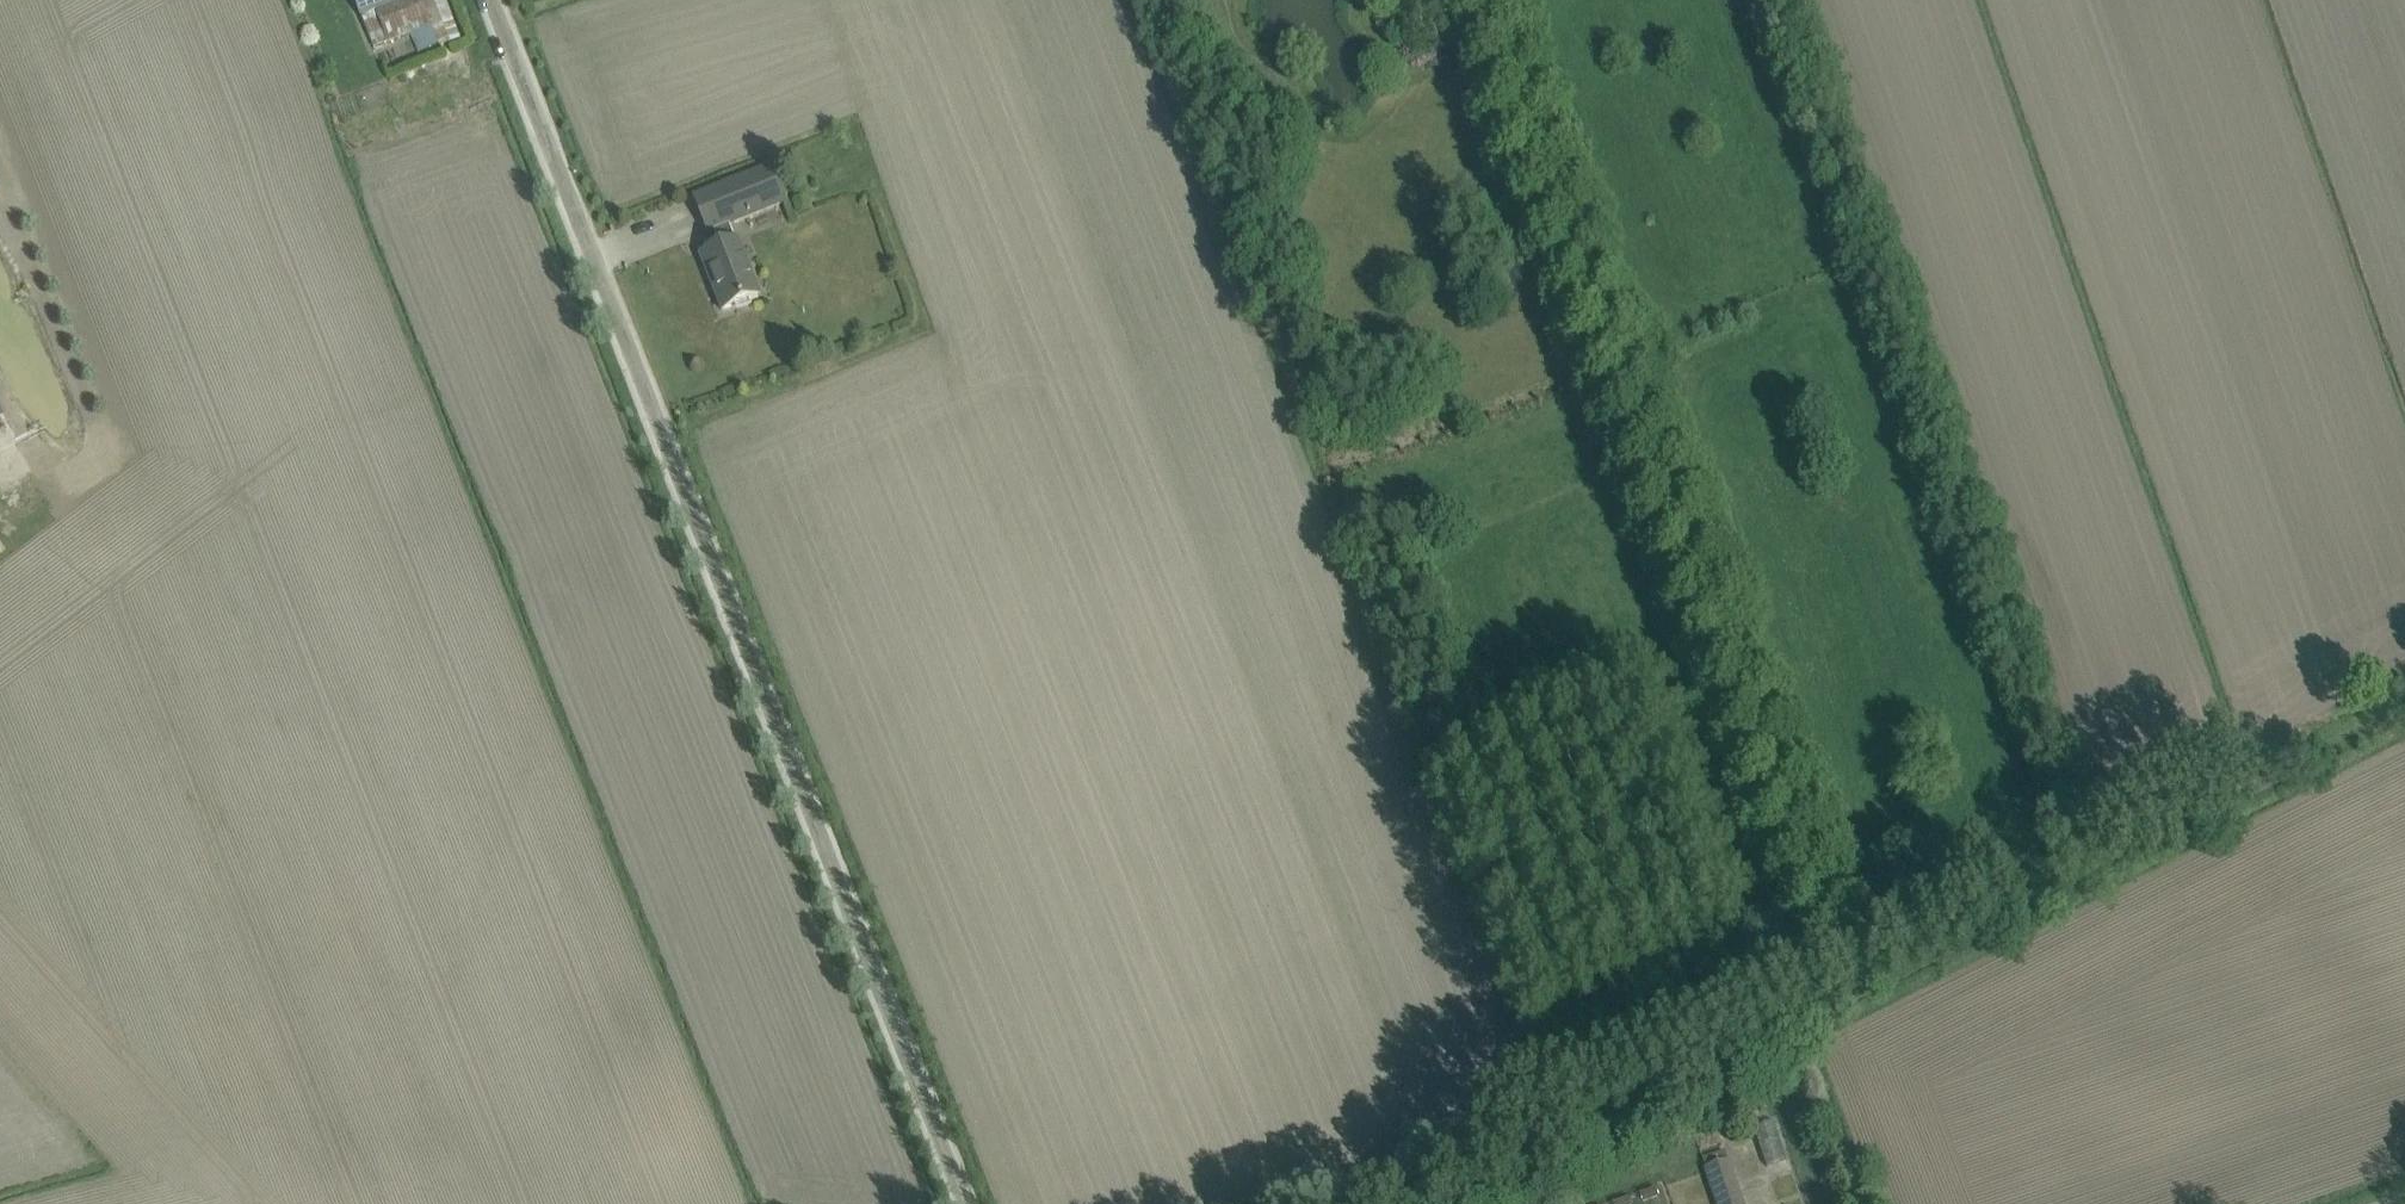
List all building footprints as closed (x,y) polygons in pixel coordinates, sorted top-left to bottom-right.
[(362,14),(375,48),(432,25),(441,49),(462,41),(446,0),(422,0),(415,3),(413,0),(356,0),(362,14)] [(786,202),(772,168),(696,197),(710,231),(715,229),(722,247),(702,255),(711,281),(716,279),(727,307),(722,309),(723,310),(758,298),(736,242),(735,242),(728,224),(786,202)] [(1762,1128),(1771,1165),(1789,1161),(1780,1124),(1762,1128)] [(1719,1203),(1743,1203),(1729,1162),(1725,1152),(1704,1160),(1707,1169),(1719,1203)] [(1656,1188),(1639,1194),(1643,1203),(1659,1197),(1656,1188)]
